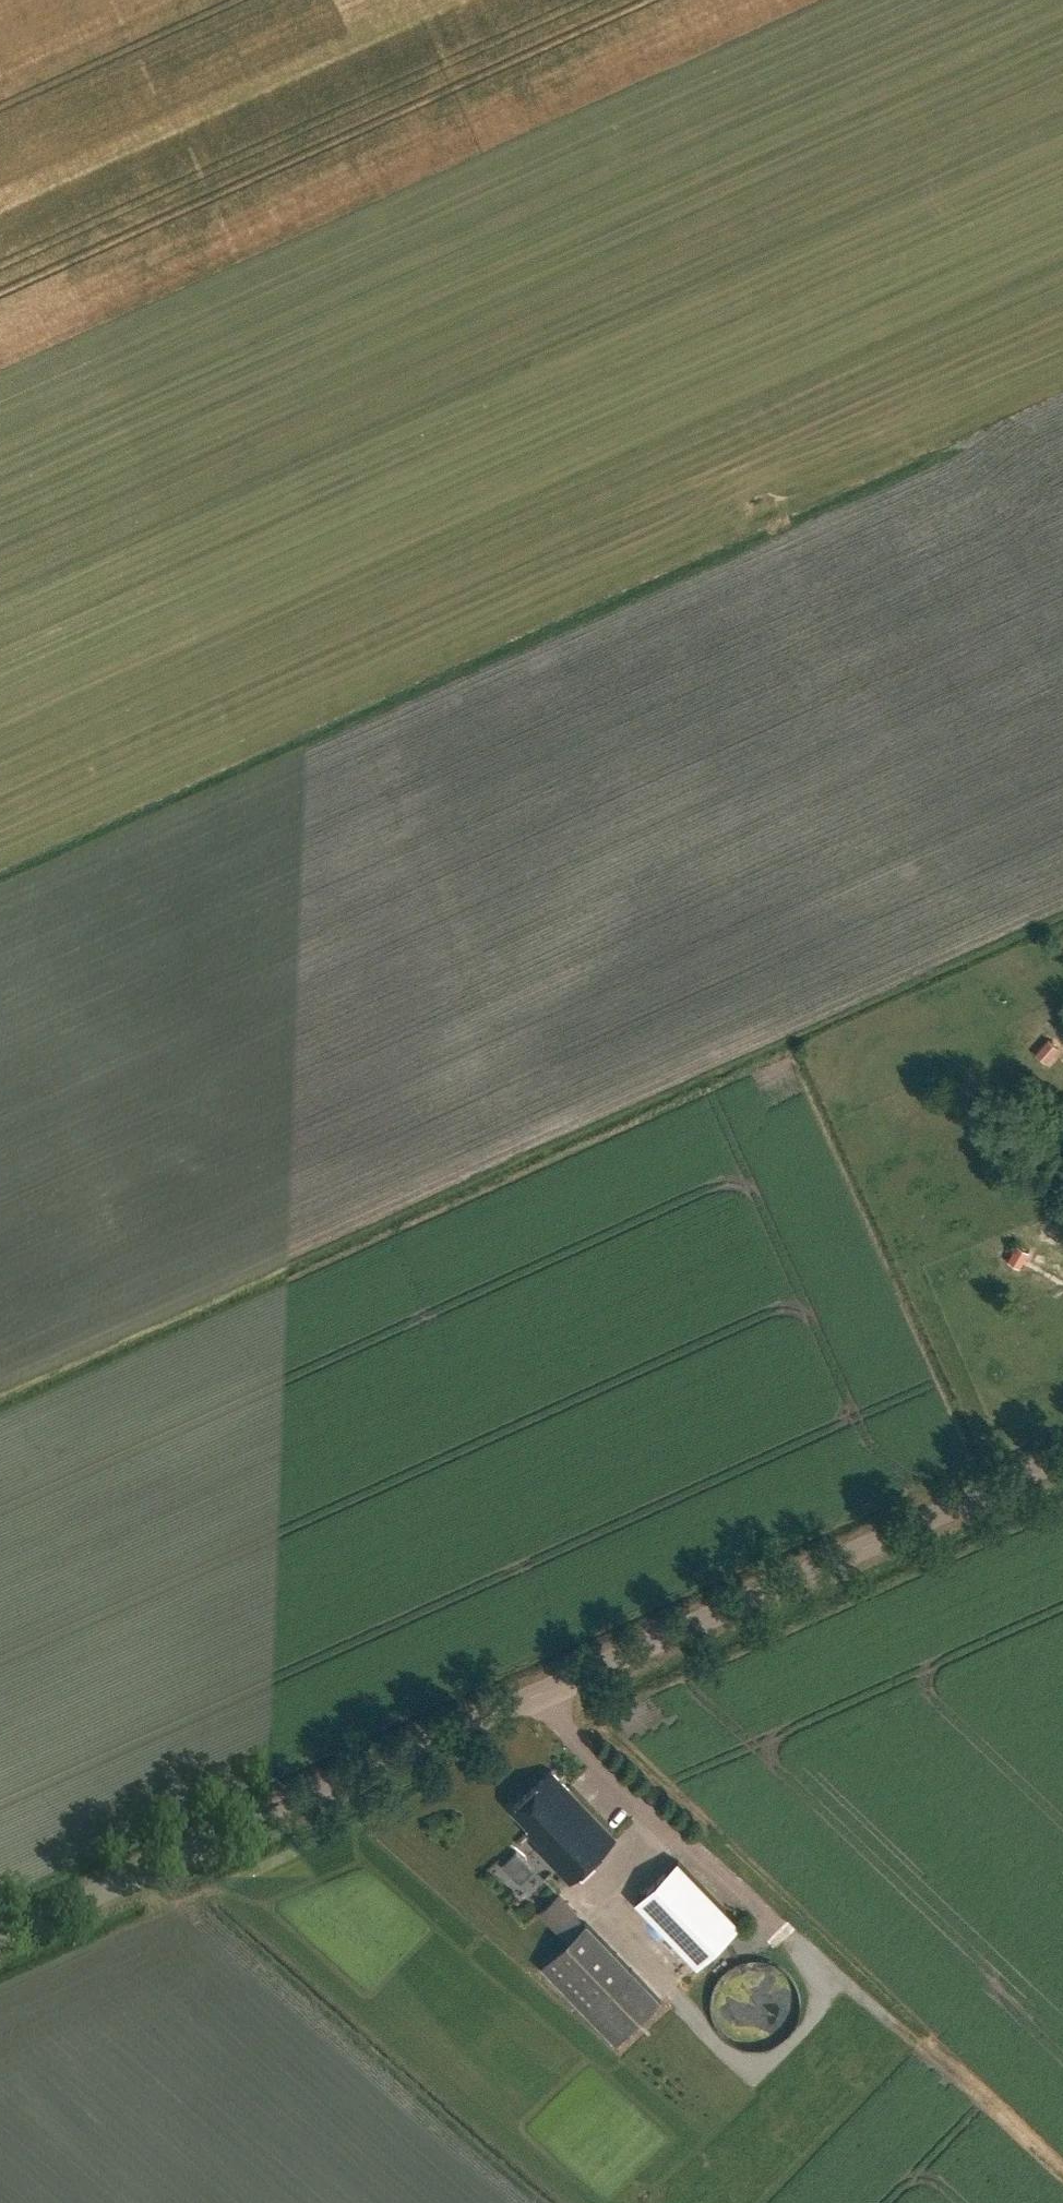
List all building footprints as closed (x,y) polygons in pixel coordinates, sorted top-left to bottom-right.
[(1051,1056),(1062,1047),(1062,1037),(1061,1034),(1045,1046),(1051,1056)] [(1027,1238),(1016,1257),(1027,1263),(1038,1245),(1027,1238)] [(529,1826),(526,1828),(540,1842),(536,1846),(568,1881),(616,1836),(552,1768),(511,1807),(529,1826)] [(677,1858),(635,1898),(696,1963),(738,1922),(677,1858)] [(557,1891),(538,1909),(556,1928),(575,1910),(557,1891)] [(659,1998),(584,1920),(540,1963),(614,2041),(659,1998)]
